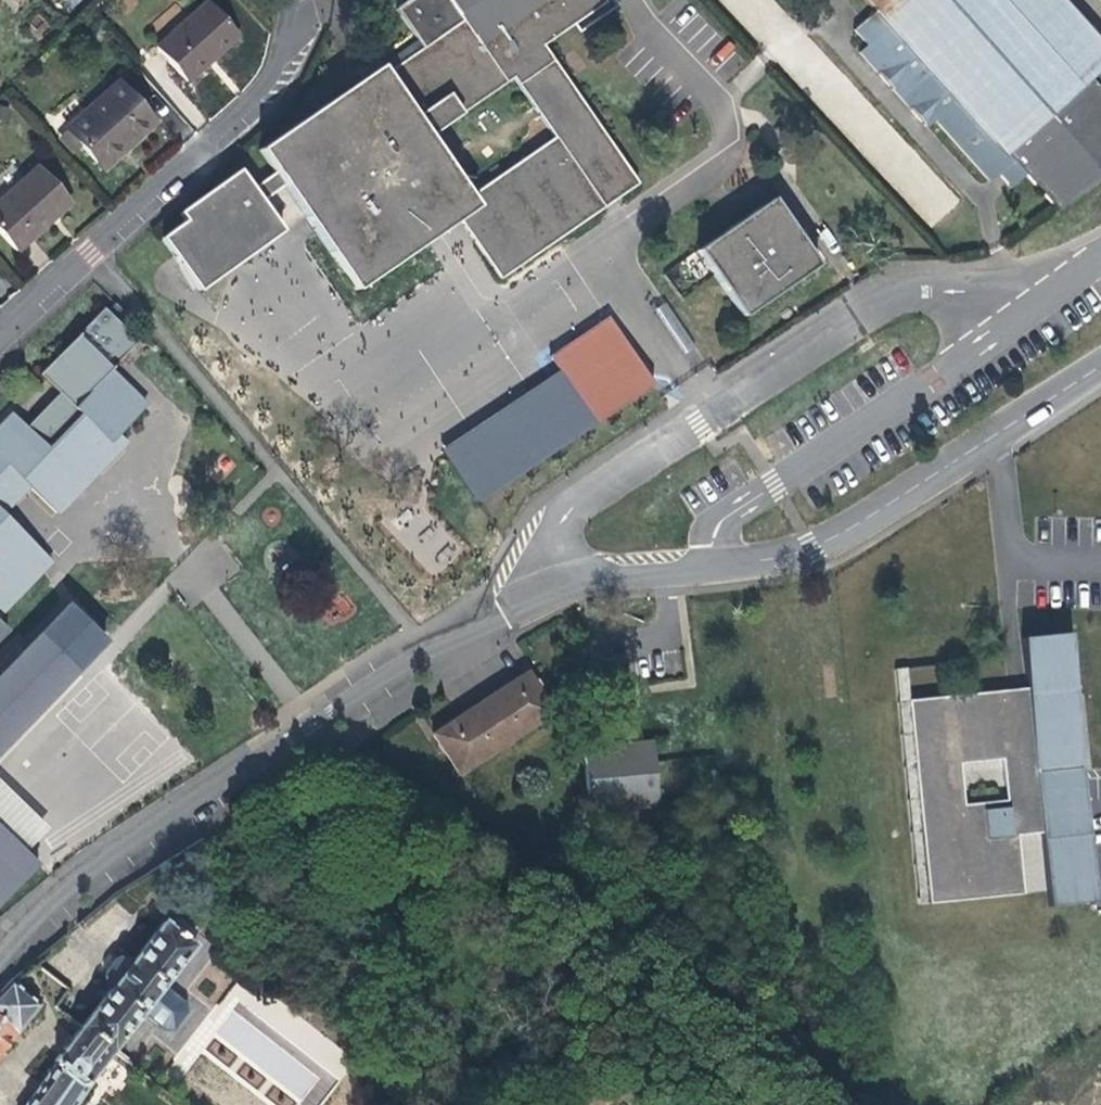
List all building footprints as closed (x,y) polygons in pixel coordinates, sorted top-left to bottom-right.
[(159,221),(163,229),(143,243),(180,302),(265,248),(246,218),(270,201),(340,310),(444,242),(484,302),(625,210),(530,63),(594,22),(583,2),(585,0),(417,0),(384,22),(412,63),(370,91),(363,84),(243,159),(258,183),(233,199),(220,182),(159,221)] [(1062,0),(856,0),(855,1),(873,20),(853,41),(863,53),(853,61),(925,136),(935,125),(993,186),(1004,177),(1018,164),(1029,177),(1050,200),(1100,165),(1100,39),(1062,0)] [(203,5),(154,49),(183,83),(234,40),(203,5)] [(97,171),(151,125),(115,83),(61,128),(97,171)] [(916,154),(887,180),(930,227),(959,200),(916,154)] [(0,187),(0,241),(9,251),(64,206),(29,163),(0,187)] [(1018,164),(1004,177),(1016,189),(1029,177),(1018,164)] [(1100,185),(1100,165),(1050,200),(1062,213),(1100,185)] [(775,199),(698,249),(740,316),(820,264),(775,199)] [(63,410),(42,433),(85,485),(124,450),(118,444),(142,416),(103,381),(133,350),(96,316),(36,384),(55,403),(63,410)] [(595,383),(610,372),(592,343),(576,353),(595,383)] [(541,394),(575,450),(636,411),(610,372),(595,383),(576,353),(534,380),(541,394)] [(456,525),(575,450),(541,394),(423,469),(456,525)] [(55,403),(36,426),(42,433),(63,410),(55,403)] [(22,428),(9,415),(0,424),(0,515),(25,489),(52,514),(85,485),(42,433),(36,426),(29,435),(22,428)] [(36,426),(32,417),(22,428),(29,435),(36,426)] [(45,565),(0,520),(0,610),(45,565)] [(98,640),(63,604),(0,671),(0,744),(98,640)] [(1049,830),(1055,903),(1100,899),(1100,883),(1094,811),(1088,758),(1075,629),(1028,635),(1030,653),(1033,686),(1025,687),(914,697),(935,900),(1030,892),(1024,832),(1049,830)] [(924,901),(935,900),(914,697),(912,664),(901,665),(916,811),(924,901)] [(436,734),(465,773),(557,711),(528,671),(436,734)] [(587,752),(594,817),(663,809),(657,745),(587,752)] [(0,798),(0,835),(21,855),(39,835),(0,798)] [(21,855),(0,835),(0,904),(34,867),(21,855)] [(76,1030),(106,1053),(187,950),(182,946),(190,936),(169,920),(161,929),(157,925),(76,1030)] [(4,983),(0,987),(0,1049),(34,1009),(4,983)] [(215,1036),(274,1082),(265,1093),(281,1104),(296,1104),(297,1103),(300,1104),(319,1104),(345,1071),(333,1062),(340,1053),(321,1039),(311,1052),(243,1000),(215,1036)] [(106,1053),(76,1030),(75,1029),(48,1063),(50,1065),(21,1104),(71,1104),(81,1090),(79,1088),(106,1053)]
